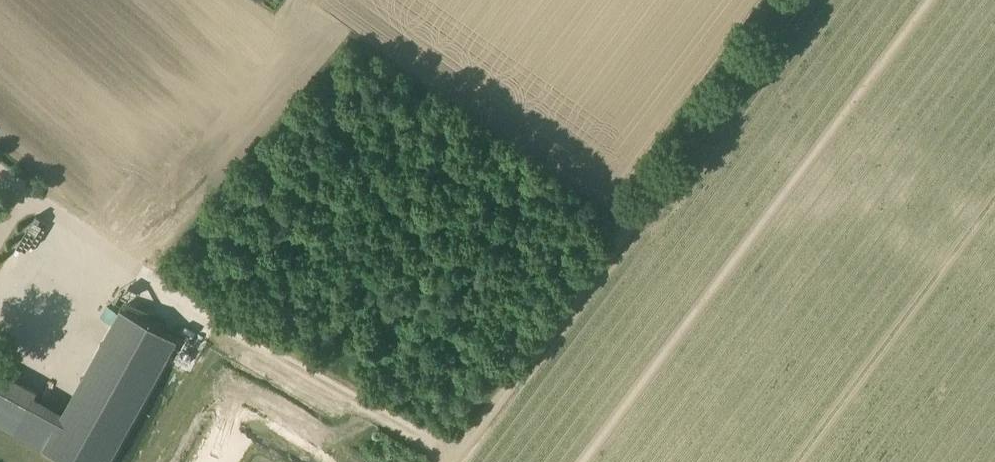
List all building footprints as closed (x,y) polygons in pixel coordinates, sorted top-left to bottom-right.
[(15,433),(37,395),(0,375),(0,424),(15,433)]
